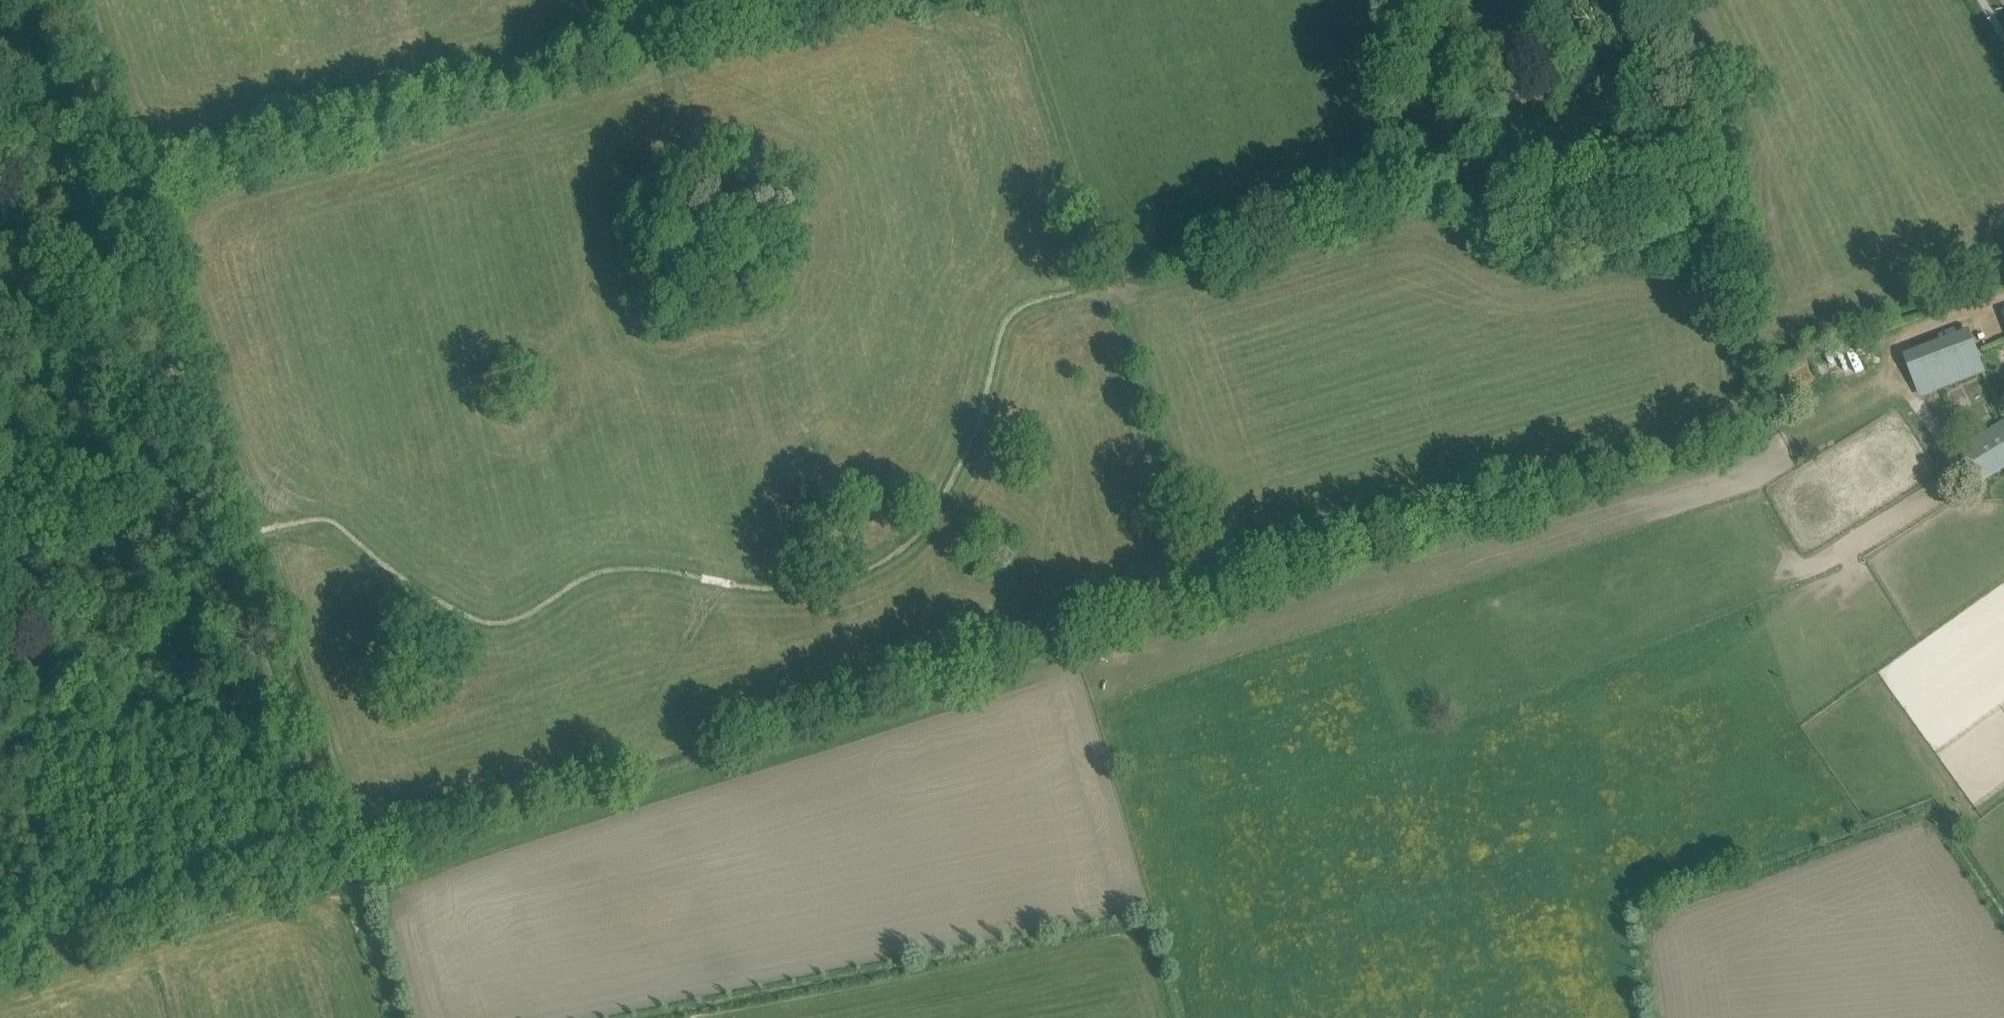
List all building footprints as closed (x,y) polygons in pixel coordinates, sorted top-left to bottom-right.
[(1915,352),(1904,356),(1920,395),(1985,372),(1969,330),(1921,347),(1915,352)] [(1958,448),(1980,483),(2003,468),(2003,420),(1958,448)]
